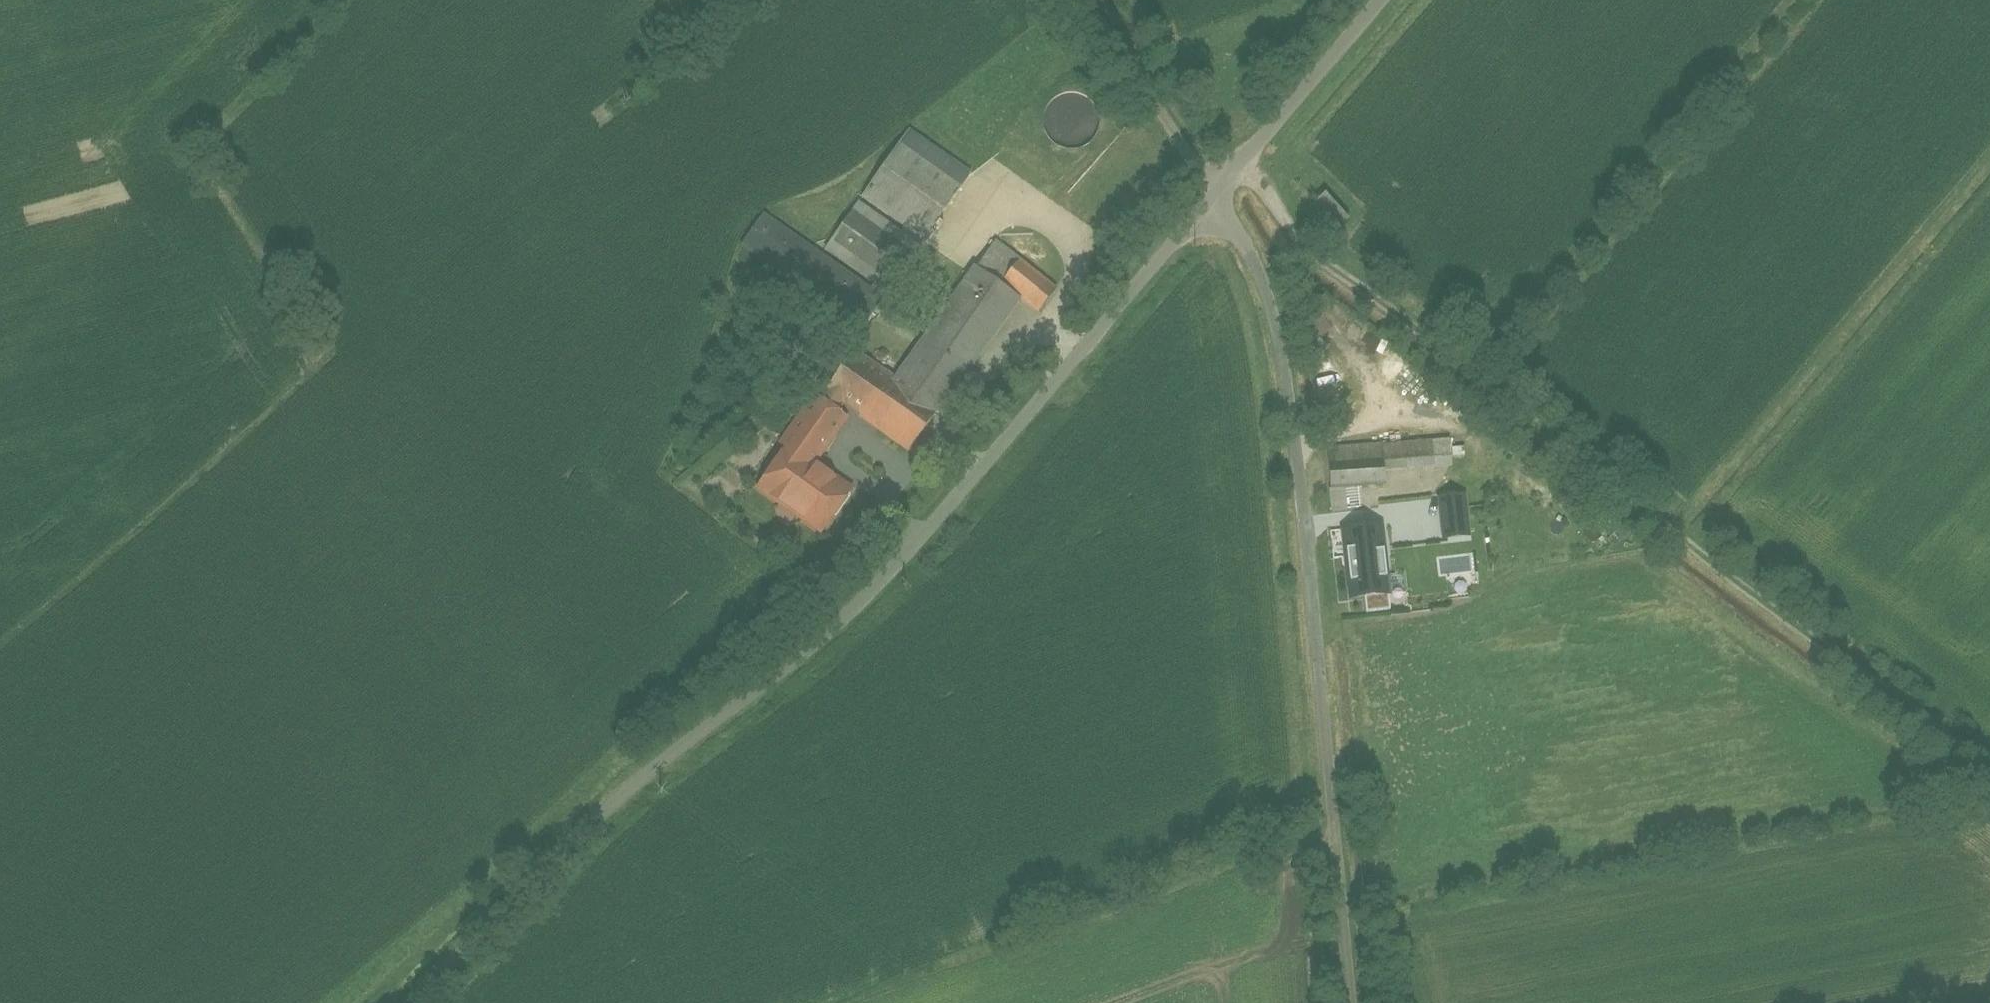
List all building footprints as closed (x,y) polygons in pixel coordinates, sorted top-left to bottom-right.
[(762,214),(736,251),(854,330),(878,294),(887,299),(970,176),(906,132),(823,255),(762,214)] [(1309,214),(1336,237),(1355,213),(1328,191),(1309,214)] [(813,397),(749,488),(818,536),(851,488),(816,464),(845,422),(836,416),(843,407),(910,454),(1019,299),(1037,312),(1056,285),(992,240),(896,377),(854,348),(818,401),(813,397)] [(1449,441),(1324,446),(1326,488),(1386,485),(1385,465),(1450,462),(1449,441)] [(1474,537),(1472,491),(1443,493),(1445,539),(1474,537)] [(1381,528),(1339,533),(1347,597),(1389,592),(1381,528)]
